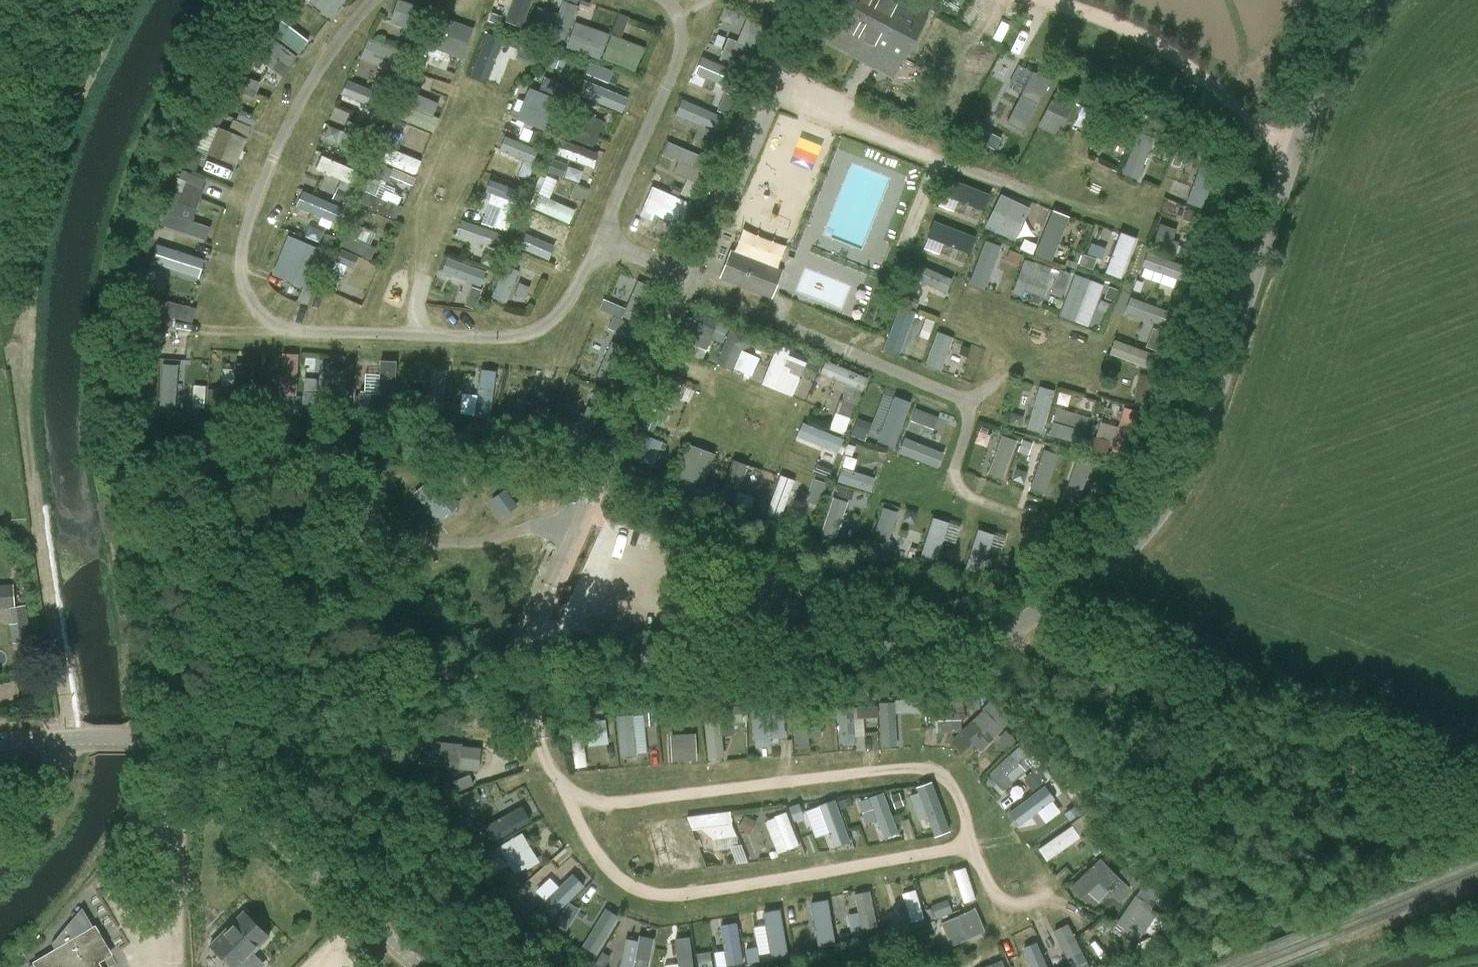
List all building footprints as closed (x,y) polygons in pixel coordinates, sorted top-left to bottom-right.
[(347,0),(310,0),(309,1),(333,20),(340,12),(338,11),(347,0)] [(401,0),(398,0),(390,22),(419,33),(427,9),(401,0)] [(538,0),(518,0),(510,19),(528,26),(538,0)] [(538,7),(529,34),(564,47),(578,6),(564,0),(560,13),(557,14),(538,7)] [(928,17),(896,0),(843,0),(829,26),(903,65),(928,17)] [(739,25),(741,9),(726,8),(724,23),(739,25)] [(275,11),(264,25),(297,50),(308,37),(275,11)] [(617,31),(627,34),(633,15),(622,12),(617,31)] [(428,46),(462,58),(473,28),(439,15),(428,46)] [(749,60),(764,25),(747,17),(737,41),(728,38),(720,58),(742,67),(745,58),(749,60)] [(610,34),(576,22),(567,48),(601,60),(610,34)] [(283,76),(298,57),(260,29),(245,48),(283,76)] [(501,81),(509,54),(515,55),(519,41),(491,32),(479,75),(501,81)] [(646,48),(613,35),(604,58),(637,71),(646,48)] [(411,55),(369,38),(361,59),(402,76),(411,55)] [(522,58),(539,61),(541,51),(524,47),(522,58)] [(703,56),(696,72),(732,87),(739,71),(703,56)] [(559,93),(564,81),(549,75),(544,87),(559,93)] [(350,77),(343,91),(381,110),(388,95),(350,77)] [(584,79),(579,93),(621,109),(627,95),(584,79)] [(227,110),(236,92),(223,86),(214,104),(212,103),(209,108),(227,116),(230,111),(227,110)] [(561,99),(530,87),(517,118),(548,131),(561,99)] [(1058,137),(1076,103),(1056,93),(1038,126),(1058,137)] [(413,123),(433,131),(444,102),(438,100),(435,106),(407,95),(403,106),(399,105),(393,119),(412,126),(413,123)] [(684,97),(677,113),(717,130),(723,114),(684,97)] [(595,147),(604,121),(572,109),(562,136),(595,147)] [(1126,141),(1132,126),(1095,110),(1083,137),(1094,142),(1095,140),(1105,145),(1110,134),(1126,141)] [(375,131),(348,121),(339,146),(365,156),(375,131)] [(1142,124),(1125,171),(1145,178),(1158,143),(1180,151),(1184,140),(1142,124)] [(247,137),(218,125),(207,152),(236,164),(247,137)] [(1009,125),(998,143),(1017,155),(1028,136),(1009,125)] [(535,165),(543,148),(516,135),(508,152),(535,165)] [(710,160),(669,142),(663,155),(680,162),(675,173),(699,184),(710,160)] [(421,174),(428,158),(403,148),(396,164),(421,174)] [(356,184),(363,169),(329,152),(322,167),(356,184)] [(1209,206),(1219,161),(1203,158),(1193,202),(1209,206)] [(537,206),(575,222),(581,208),(553,196),(560,179),(550,174),(537,206)] [(488,190),(512,194),(514,182),(489,178),(488,190)] [(400,216),(409,196),(377,183),(368,202),(400,216)] [(692,203),(652,186),(639,216),(652,222),(655,214),(672,222),(668,232),(677,236),(692,203)] [(337,187),(332,199),(344,205),(349,192),(337,187)] [(515,187),(511,198),(493,191),(483,220),(510,229),(523,190),(515,187)] [(173,189),(161,224),(207,240),(212,227),(194,221),(199,205),(181,198),(183,192),(173,189)] [(346,208),(308,191),(298,215),(335,232),(346,208)] [(1030,208),(1001,194),(985,226),(1015,240),(1030,208)] [(1040,253),(1060,259),(1076,214),(1056,207),(1040,253)] [(500,248),(506,233),(465,217),(459,232),(500,248)] [(341,245),(371,260),(377,248),(356,239),(362,227),(352,222),(341,245)] [(1177,229),(1160,223),(1152,247),(1175,255),(1179,242),(1173,240),(1177,229)] [(970,259),(976,243),(931,227),(925,243),(970,259)] [(553,259),(559,245),(525,230),(519,244),(553,259)] [(1126,230),(1113,273),(1130,278),(1142,235),(1126,230)] [(325,233),(321,244),(331,248),(335,237),(325,233)] [(323,250),(289,236),(274,274),(307,288),(323,250)] [(981,248),(971,279),(985,284),(991,266),(997,268),(1005,245),(986,238),(983,248),(981,248)] [(157,242),(152,258),(197,273),(203,257),(157,242)] [(771,300),(783,270),(731,250),(718,279),(771,300)] [(1149,268),(1183,276),(1186,259),(1153,252),(1149,268)] [(447,270),(486,286),(493,271),(453,254),(447,270)] [(1042,298),(1053,268),(1035,262),(1027,260),(1026,260),(1024,260),(1012,293),(1022,297),(1024,291),(1042,298)] [(920,265),(914,279),(946,293),(952,279),(920,265)] [(603,306),(642,323),(658,286),(640,278),(628,304),(607,295),(603,306)] [(1071,284),(1061,310),(1085,319),(1094,293),(1093,293),(1096,286),(1078,279),(1075,285),(1071,284)] [(475,284),(469,304),(480,307),(486,287),(475,284)] [(313,293),(302,289),(298,301),(308,305),(313,293)] [(192,322),(196,307),(147,295),(136,339),(150,342),(153,331),(162,333),(171,326),(173,317),(192,322)] [(1130,295),(1126,313),(1168,322),(1172,305),(1130,295)] [(890,346),(907,352),(923,310),(906,304),(890,346)] [(636,335),(640,322),(617,315),(613,328),(636,335)] [(718,329),(689,317),(684,328),(685,328),(681,339),(709,351),(714,339),(724,344),(728,335),(718,330),(718,329)] [(1163,351),(1169,330),(1156,327),(1150,347),(1163,351)] [(756,338),(733,328),(718,365),(735,372),(744,351),(752,348),(756,338)] [(946,369),(959,336),(940,329),(927,362),(946,369)] [(1117,337),(1112,353),(1153,367),(1159,351),(1117,337)] [(612,339),(599,377),(618,384),(632,346),(612,339)] [(793,350),(780,345),(764,385),(795,397),(802,377),(791,373),(793,369),(786,367),(793,350)] [(323,364),(303,363),(303,354),(279,353),(278,390),(322,392),(323,364)] [(833,358),(827,372),(868,390),(874,376),(833,358)] [(378,394),(364,393),(358,393),(358,410),(394,411),(396,360),(380,360),(379,374),(378,394)] [(163,362),(160,403),(176,404),(179,363),(163,362)] [(250,412),(254,364),(236,362),(233,385),(229,385),(228,396),(216,395),(215,408),(250,412)] [(431,367),(427,407),(442,409),(446,369),(431,367)] [(349,370),(327,368),(324,406),(350,408),(351,391),(347,390),(349,370)] [(477,368),(473,414),(490,415),(494,370),(477,368)] [(1047,432),(1060,389),(1044,384),(1030,427),(1047,432)] [(902,440),(916,400),(885,389),(871,429),(902,440)] [(537,434),(551,395),(538,391),(533,405),(526,402),(522,414),(507,409),(503,422),(537,434)] [(857,415),(862,403),(848,396),(842,408),(857,415)] [(548,412),(540,431),(586,450),(602,412),(588,406),(586,414),(582,412),(577,424),(548,412)] [(920,406),(914,419),(938,429),(943,415),(920,406)] [(1063,406),(1053,432),(1071,439),(1081,413),(1063,406)] [(834,427),(849,434),(857,416),(842,410),(834,427)] [(653,431),(657,422),(648,418),(644,428),(653,431)] [(829,446),(816,471),(830,478),(850,440),(808,419),(802,432),(829,446)] [(1100,444),(1129,452),(1136,428),(1106,420),(1100,444)] [(992,472),(1009,477),(1022,438),(1005,432),(992,472)] [(655,467),(665,442),(644,434),(635,460),(655,467)] [(904,452),(945,467),(951,450),(910,435),(904,452)] [(706,487),(718,455),(690,445),(678,476),(706,487)] [(1050,491),(1062,452),(1045,447),(1033,485),(1050,491)] [(877,490),(880,472),(843,466),(840,483),(877,490)] [(784,516),(796,477),(779,472),(768,511),(784,516)] [(441,524),(466,503),(440,473),(416,494),(441,524)] [(716,498),(722,483),(710,479),(704,493),(716,498)] [(821,504),(829,483),(818,479),(810,499),(821,504)] [(835,494),(821,533),(839,540),(853,500),(835,494)] [(878,531),(897,536),(905,510),(885,504),(878,531)] [(951,565),(963,522),(937,515),(925,558),(951,565)] [(982,527),(969,566),(987,572),(994,550),(1006,553),(1012,537),(982,527)] [(16,608),(14,584),(0,585),(0,609),(16,608)] [(928,700),(929,722),(965,720),(963,698),(928,700)] [(887,745),(901,745),(899,701),(885,701),(887,745)] [(843,705),(845,742),(860,741),(860,733),(871,733),(870,717),(881,716),(880,703),(843,705)] [(704,709),(710,761),(726,759),(722,725),(746,723),(744,705),(704,709)] [(1003,731),(983,711),(949,744),(961,756),(972,745),(980,753),(1003,731)] [(781,712),(754,714),(756,738),(783,736),(781,712)] [(655,713),(624,713),(624,753),(655,753),(655,713)] [(822,716),(796,718),(798,750),(812,749),(811,739),(824,738),(822,716)] [(610,743),(609,718),(590,719),(591,744),(610,743)] [(1011,748),(1021,737),(1010,727),(1001,738),(1011,748)] [(673,762),(698,761),(697,734),(671,736),(673,762)] [(425,740),(422,765),(480,771),(483,748),(463,746),(463,743),(425,740)] [(1018,748),(987,776),(1002,794),(1034,766),(1018,748)] [(1046,800),(1059,790),(1039,764),(1026,774),(1046,800)] [(941,835),(957,830),(942,782),(914,791),(923,819),(935,816),(941,835)] [(820,804),(828,826),(845,821),(853,847),(869,842),(853,794),(820,804)] [(519,817),(506,795),(484,808),(484,809),(469,818),(488,848),(503,839),(504,840),(516,833),(509,823),(519,817)] [(889,795),(874,799),(881,824),(896,820),(889,795)] [(1053,800),(1028,820),(1042,838),(1067,819),(1053,800)] [(792,809),(770,818),(783,852),(805,844),(792,809)] [(730,825),(729,812),(688,818),(693,831),(702,830),(714,840),(739,837),(733,824),(730,825)] [(1052,861),(1087,835),(1078,822),(1043,848),(1052,861)] [(541,862),(523,833),(499,846),(499,847),(489,853),(499,872),(510,866),(515,874),(527,868),(528,870),(541,862)] [(568,848),(530,885),(558,913),(596,876),(568,848)] [(1122,883),(1100,860),(1069,890),(1080,902),(1098,885),(1108,895),(1119,905),(1132,892),(1122,883)] [(972,865),(958,869),(969,901),(983,897),(972,865)] [(846,895),(855,933),(884,926),(875,888),(846,895)] [(924,918),(915,890),(902,894),(903,897),(893,900),(901,926),(924,918)] [(932,904),(937,918),(958,912),(953,897),(932,904)] [(837,898),(819,899),(822,944),(840,943),(837,898)] [(1152,910),(1135,898),(1116,926),(1139,942),(1157,915),(1151,912),(1152,910)] [(606,907),(581,947),(595,956),(620,916),(606,907)] [(759,925),(760,953),(790,951),(787,907),(771,908),(771,924),(759,925)] [(984,933),(974,909),(940,924),(950,947),(984,933)] [(769,910),(756,910),(757,923),(770,922),(769,910)] [(210,946),(231,966),(260,966),(263,964),(252,953),(269,936),(244,911),(210,946)] [(727,922),(729,948),(718,949),(719,966),(746,964),(743,920),(727,922)] [(33,962),(36,966),(103,966),(100,961),(113,954),(96,925),(33,962)] [(1067,925),(1053,932),(1070,966),(1088,966),(1067,925)] [(680,935),(682,966),(699,966),(697,934),(680,935)] [(655,939),(640,936),(636,961),(622,958),(621,966),(649,966),(655,939)] [(1043,940),(1029,945),(1037,966),(1054,966),(1043,940)]
